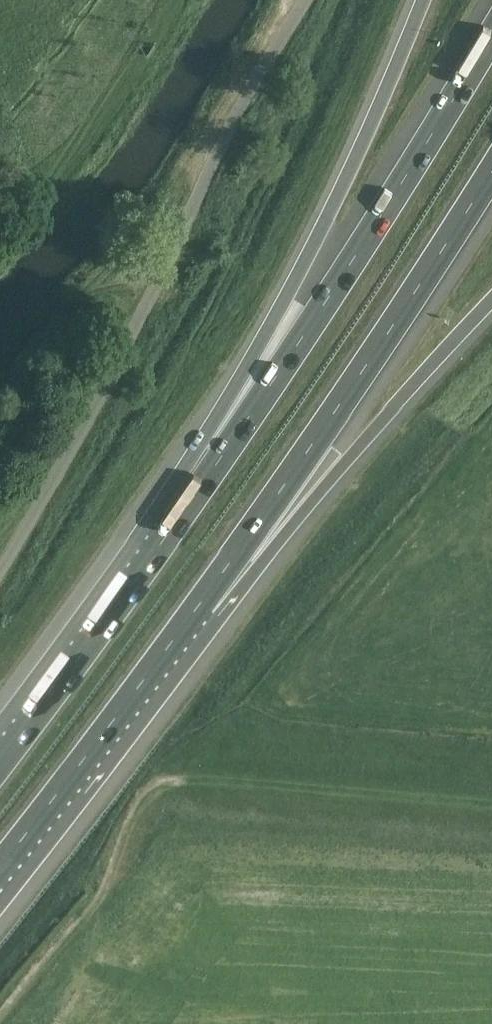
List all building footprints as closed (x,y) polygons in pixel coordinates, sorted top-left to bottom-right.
[(489,0),(480,0),(471,17),(477,21),(489,0)]
